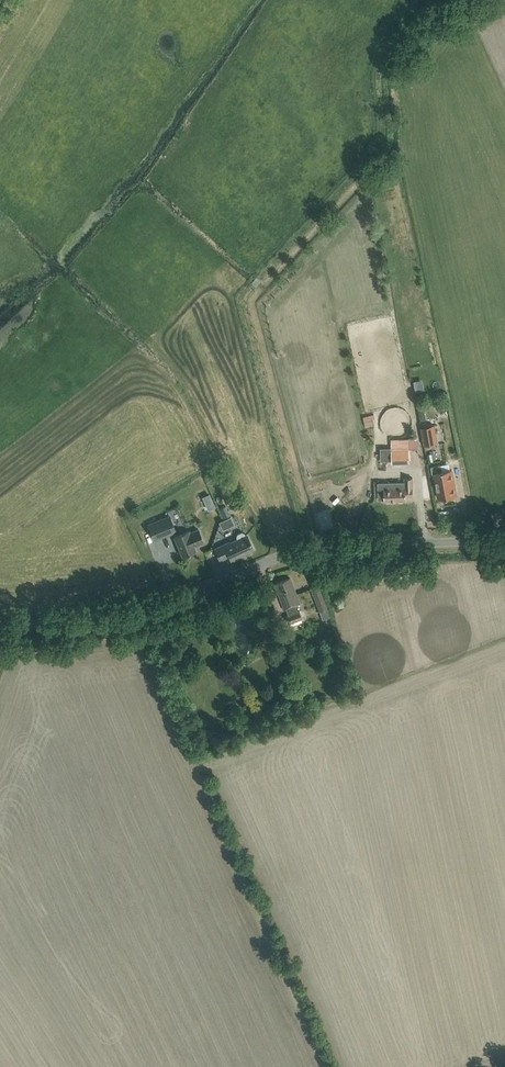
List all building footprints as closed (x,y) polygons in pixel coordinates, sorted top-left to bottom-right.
[(418,384),(427,383),(425,373),(417,374),(418,384)] [(370,414),(363,415),(365,425),(372,424),(370,414)] [(421,426),(424,445),(437,443),(434,424),(421,426)] [(400,447),(391,448),(392,464),(409,463),(408,448),(417,448),(416,438),(400,438),(400,447)] [(434,472),(438,498),(447,496),(447,499),(454,498),(454,495),(456,495),(451,469),(442,471),(440,463),(430,465),(432,473),(434,472)] [(211,471),(204,474),(208,481),(214,478),(211,471)] [(384,501),(406,500),(406,497),(413,496),(413,486),(412,486),(412,477),(404,478),(404,481),(377,482),(378,499),(384,499),(384,501)] [(208,494),(202,497),(208,509),(214,506),(208,494)] [(219,508),(224,517),(230,514),(226,505),(219,508)] [(154,539),(175,531),(169,515),(147,524),(154,539)] [(231,516),(219,521),(222,528),(234,523),(231,516)] [(182,556),(196,550),(193,545),(203,541),(198,528),(189,532),(189,530),(174,536),(182,556)] [(247,534),(245,535),(244,533),(241,532),(238,534),(237,536),(238,538),(230,542),(230,541),(214,548),(220,560),(229,556),(231,561),(242,556),(241,555),(254,549),(247,534)] [(290,577),(274,584),(284,609),(285,609),(287,615),(286,616),(288,623),(302,618),(299,611),(298,611),(295,605),(300,603),(290,577)] [(312,590),(318,607),(322,619),(331,616),(327,604),(320,587),(312,590)]
